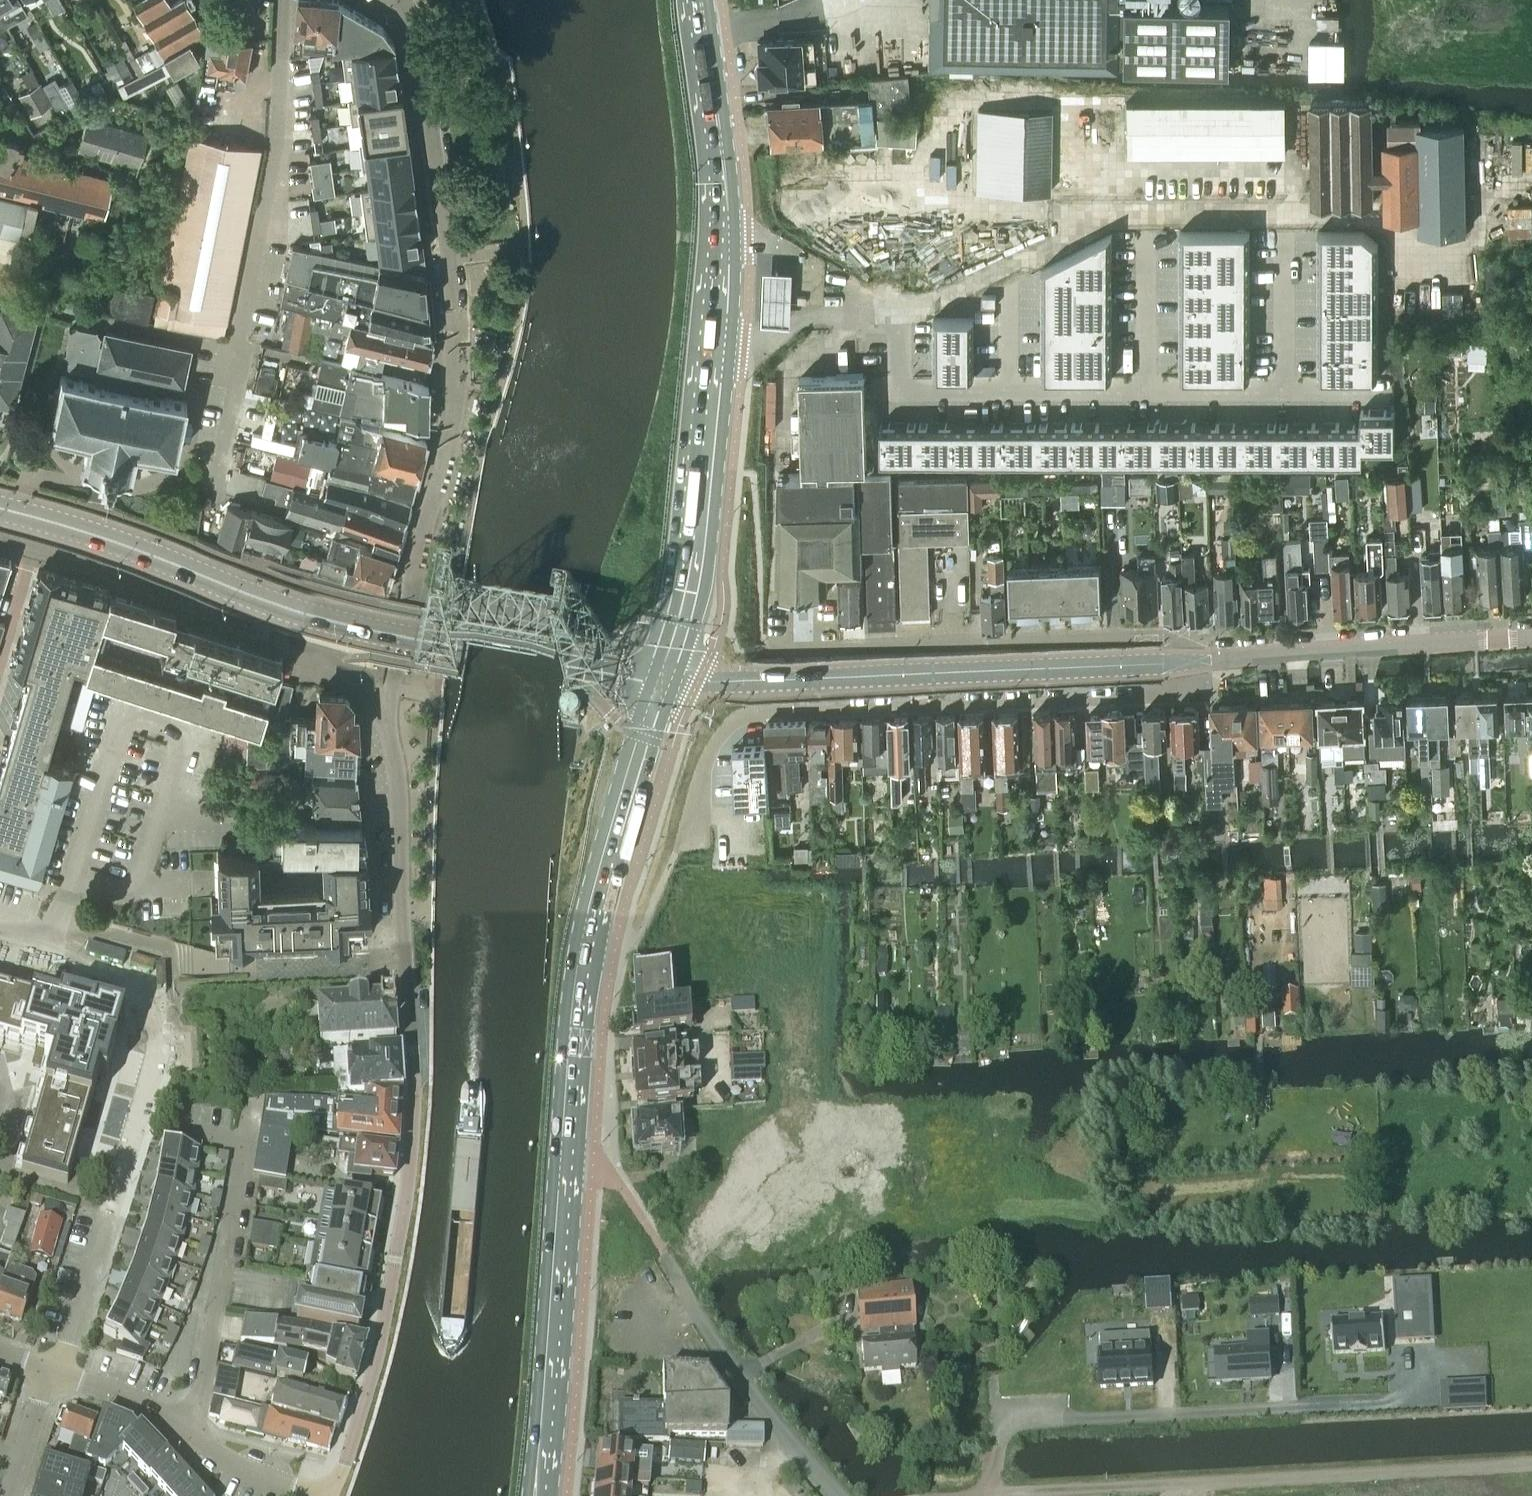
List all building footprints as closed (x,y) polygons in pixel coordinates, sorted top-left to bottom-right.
[(5,23),(16,17),(18,20),(28,14),(20,0),(0,0),(0,14),(5,23)] [(58,11),(65,7),(61,0),(51,0),(58,11)] [(118,87),(123,98),(172,73),(173,74),(189,65),(198,60),(188,42),(193,39),(197,47),(205,42),(201,35),(204,33),(185,0),(178,0),(170,4),(168,0),(140,0),(133,4),(156,45),(148,50),(129,60),(138,75),(156,65),(165,61),(166,62),(118,87)] [(394,46),(382,26),(337,0),(336,0),(297,0),(293,39),(294,39),(294,43),(299,44),(299,39),(333,43),(332,52),(394,46)] [(930,65),(1029,67),(1030,67),(1034,67),(1113,68),(1113,67),(1226,69),(1227,6),(1114,4),(1114,0),(931,0),(930,65)] [(38,21),(28,27),(35,38),(44,32),(38,21)] [(251,39),(225,34),(224,41),(207,38),(204,51),(209,51),(207,65),(219,67),(216,81),(232,84),(233,78),(242,80),(243,74),(244,74),(251,39)] [(757,42),(758,62),(756,63),(755,64),(754,65),(753,66),(753,68),(752,69),(752,71),(752,73),(753,74),(753,76),(754,77),(756,78),(757,79),(758,79),(759,81),(782,80),(782,84),(819,83),(819,75),(813,76),(811,39),(757,42)] [(1309,41),(1309,75),(1343,76),(1343,41),(1309,41)] [(395,47),(342,54),(345,79),(350,78),(350,77),(398,70),(395,47)] [(108,70),(104,72),(112,87),(116,85),(134,75),(123,57),(106,66),(108,70)] [(30,89),(18,96),(22,103),(27,112),(30,117),(53,104),(41,83),(32,69),(22,76),(30,89)] [(319,69),(311,70),(312,82),(320,81),(319,69)] [(398,70),(350,77),(350,78),(353,99),(401,93),(398,70)] [(869,115),(871,115),(908,112),(906,77),(866,80),(868,99),(799,105),(799,98),(782,99),(783,106),(768,107),(768,110),(764,110),(765,122),(769,122),(771,146),(871,138),(869,115)] [(72,112),(86,104),(85,103),(79,92),(72,79),(58,87),(72,112)] [(320,81),(312,82),(315,105),(323,104),(320,81)] [(177,82),(166,88),(175,105),(187,99),(177,82)] [(90,86),(79,92),(85,103),(96,97),(90,86)] [(353,99),(348,99),(351,122),(404,115),(401,93),(353,99)] [(13,100),(3,106),(11,119),(21,114),(16,106),(13,100)] [(1310,136),(1311,203),(1374,201),(1374,184),(1374,177),(1385,177),(1385,165),(1381,165),(1374,165),(1374,136),(1373,104),(1373,100),(1309,101),(1309,102),(1310,136)] [(1286,102),(1126,103),(1126,153),(1287,152),(1286,102)] [(1049,192),(1050,111),(996,110),(995,156),(978,156),(978,180),(995,180),(995,191),(1049,192)] [(89,115),(79,149),(126,163),(136,129),(89,115)] [(318,115),(310,116),(312,128),(319,127),(318,115)] [(351,122),(347,123),(351,147),(359,146),(359,144),(407,138),(404,115),(351,122)] [(916,121),(877,118),(876,141),(915,144),(916,121)] [(1421,121),(1399,121),(1390,130),(1390,144),(1385,144),(1385,165),(1385,177),(1386,216),(1419,216),(1420,231),(1453,231),(1453,237),(1465,237),(1465,231),(1466,231),(1464,126),(1422,127),(1421,121)] [(319,127),(312,128),(313,140),(321,139),(319,127)] [(190,134),(153,323),(214,335),(224,330),(260,147),(190,134)] [(407,138),(359,144),(359,146),(362,169),(367,168),(367,166),(410,160),(407,138)] [(20,228),(31,230),(37,203),(86,215),(79,243),(96,247),(97,245),(103,222),(105,213),(114,180),(21,157),(23,151),(17,150),(19,143),(3,140),(0,151),(0,194),(27,200),(20,228)] [(410,160),(367,166),(367,168),(370,188),(370,189),(413,183),(410,160)] [(318,161),(310,162),(311,174),(319,173),(318,161)] [(319,173),(311,174),(313,186),(321,185),(319,173)] [(370,188),(360,190),(363,213),(416,205),(413,183),(370,189),(370,188)] [(416,205),(363,213),(367,237),(376,236),(376,234),(419,228),(416,205)] [(317,207),(309,208),(311,220),(319,219),(317,207)] [(105,213),(103,222),(111,224),(114,215),(105,213)] [(319,219),(311,220),(312,232),(320,231),(319,219)] [(419,228),(376,234),(376,236),(380,262),(425,272),(419,228)] [(1220,231),(1180,231),(1180,257),(1220,257),(1220,231)] [(1251,231),(1220,231),(1220,257),(1220,281),(1251,281),(1251,231)] [(1364,231),(1318,231),(1318,257),(1379,257),(1379,244),(1364,231)] [(1112,233),(1072,253),(1073,281),(1112,281),(1112,234),(1112,233)] [(332,240),(320,242),(321,250),(333,248),(332,240)] [(292,245),(288,260),(427,294),(425,273),(425,272),(380,262),(380,263),(355,258),(325,252),(292,245)] [(1072,253),(1042,269),(1042,329),(1072,329),(1073,281),(1072,253)] [(1220,257),(1180,257),(1180,281),(1220,281),(1220,257)] [(1379,257),(1318,257),(1318,281),(1379,281),(1379,257)] [(429,316),(427,294),(288,260),(285,277),(429,316)] [(280,302),(315,310),(352,319),(431,339),(429,316),(285,277),(280,302)] [(1112,281),(1073,281),(1072,329),(1113,328),(1112,281)] [(1220,281),(1180,281),(1180,305),(1220,305),(1220,281)] [(1251,281),(1220,281),(1220,305),(1219,329),(1251,329),(1251,281)] [(1379,281),(1318,281),(1318,305),(1379,305),(1379,281)] [(153,295),(103,282),(96,309),(147,321),(153,295)] [(997,295),(982,295),(982,305),(996,305),(997,295)] [(1220,305),(1180,305),(1180,329),(1219,329),(1220,305)] [(1379,305),(1318,305),(1318,329),(1379,329),(1379,305)] [(27,343),(34,316),(0,307),(0,400),(12,403),(27,343)] [(297,310),(289,348),(306,352),(312,327),(342,335),(343,331),(348,332),(345,346),(361,350),(358,368),(373,372),(380,373),(383,356),(408,362),(428,367),(434,341),(429,340),(414,337),(351,321),(352,319),(315,310),(315,313),(297,310)] [(975,318),(934,318),(934,345),(974,345),(975,318)] [(105,330),(102,343),(98,342),(99,337),(101,336),(96,328),(94,329),(78,326),(76,324),(69,328),(70,331),(66,351),(64,352),(68,359),(67,365),(70,369),(92,374),(97,382),(97,384),(61,376),(57,395),(47,393),(44,407),(48,408),(54,409),(50,428),(89,437),(82,465),(130,476),(136,447),(175,455),(179,436),(186,437),(189,423),(182,422),(186,401),(153,395),(158,388),(161,388),(163,391),(164,390),(164,389),(169,386),(170,387),(171,386),(170,385),(170,381),(181,383),(188,349),(105,330)] [(1113,328),(1072,329),(1072,377),(1112,377),(1113,328)] [(1072,329),(1042,329),(1042,377),(1072,377),(1072,329)] [(1219,329),(1180,329),(1180,353),(1219,352),(1219,329)] [(1251,329),(1219,329),(1219,352),(1220,378),(1250,377),(1251,329)] [(1379,329),(1318,329),(1318,353),(1378,353),(1379,329)] [(1527,334),(1511,334),(1512,349),(1527,349),(1527,334)] [(1468,358),(1486,359),(1487,343),(1469,342),(1468,358)] [(974,345),(934,345),(934,376),(974,376),(974,345)] [(1410,346),(1410,355),(1423,355),(1423,346),(1410,346)] [(1219,352),(1180,353),(1180,377),(1220,378),(1219,352)] [(1378,353),(1318,353),(1318,377),(1378,377),(1378,353)] [(318,381),(311,405),(350,414),(351,409),(361,412),(382,417),(401,421),(427,426),(429,385),(373,372),(358,368),(322,360),(318,381)] [(258,374),(254,390),(274,394),(278,379),(258,374)] [(865,375),(801,377),(804,469),(820,468),(820,473),(830,473),(832,473),(832,468),(868,467),(867,456),(865,375)] [(1425,399),(1425,411),(1436,411),(1436,399),(1425,399)] [(1395,410),(1361,409),(1361,422),(1362,422),(1362,450),(1395,450),(1395,410)] [(303,433),(297,455),(331,465),(371,475),(368,485),(411,497),(426,440),(381,428),(382,428),(343,417),(336,442),(303,433)] [(1218,422),(1194,423),(1194,463),(1218,463),(1218,422)] [(1242,422),(1218,422),(1218,463),(1242,463),(1242,422)] [(1278,422),(1242,422),(1242,463),(1278,463),(1278,422)] [(1314,422),(1278,422),(1278,463),(1314,463),(1314,422)] [(1338,422),(1314,422),(1314,463),(1338,463),(1338,422)] [(1361,422),(1338,422),(1338,463),(1361,463),(1361,450),(1362,450),(1362,422),(1361,422)] [(918,423),(881,423),(881,463),(918,463),(918,423)] [(954,423),(918,423),(918,463),(954,463),(954,423)] [(978,423),(954,423),(954,463),(978,463),(978,423)] [(1002,423),(978,423),(978,463),(1002,463),(1002,423)] [(1038,423),(1002,423),(1002,463),(1038,463),(1038,423)] [(1074,423),(1038,423),(1038,463),(1074,463),(1074,423)] [(1098,423),(1074,423),(1074,463),(1098,463),(1098,423)] [(1122,423),(1098,423),(1098,463),(1122,463),(1122,423)] [(1158,423),(1122,423),(1122,463),(1158,463),(1158,423)] [(1194,423),(1158,423),(1158,463),(1194,463),(1194,423)] [(253,449),(246,472),(305,487),(308,474),(311,464),(253,449)] [(1383,474),(1383,478),(1385,511),(1410,509),(1409,477),(1408,463),(1399,464),(1399,475),(1387,475),(1387,474),(1383,474)] [(331,465),(329,475),(368,485),(371,475),(331,465)] [(890,471),(859,472),(861,507),(861,544),(864,544),(867,618),(896,617),(890,471)] [(779,475),(776,592),(828,590),(827,571),(862,569),(861,544),(861,507),(857,508),(855,472),(832,473),(830,473),(820,473),(779,475)] [(1286,472),(1286,477),(1286,491),(1295,491),(1295,477),(1295,472),(1286,472)] [(1213,491),(1220,485),(1220,479),(1220,476),(1220,473),(1208,473),(1208,475),(1208,479),(1208,491),(1213,491)] [(308,474),(305,487),(325,492),(324,495),(405,523),(411,503),(369,489),(328,478),(328,480),(308,474)] [(1336,475),(1336,477),(1337,497),(1350,496),(1349,475),(1336,475)] [(965,477),(896,480),(901,617),(929,616),(926,542),(968,540),(965,477)] [(1411,509),(1423,509),(1421,477),(1409,478),(1411,509)] [(266,478),(262,492),(276,495),(274,500),(286,504),(283,513),(333,527),(335,524),(374,537),(371,548),(395,556),(398,547),(399,547),(405,523),(324,495),(297,488),(291,486),(266,478)] [(1043,478),(1043,485),(1044,493),(1056,493),(1056,478),(1043,478)] [(1179,478),(1177,478),(1157,480),(1158,498),(1180,497),(1179,478)] [(1000,480),(969,482),(970,508),(983,508),(983,496),(1001,495),(1000,480)] [(1067,493),(1080,492),(1080,483),(1067,484),(1067,493)] [(1080,483),(1080,492),(1092,492),(1092,483),(1080,483)] [(1126,483),(1102,483),(1102,502),(1126,502),(1126,483)] [(1020,485),(1007,486),(1007,495),(1020,494),(1020,485)] [(1031,494),(1044,493),(1043,485),(1031,485),(1031,494)] [(1280,488),(1264,488),(1265,509),(1281,509),(1280,488)] [(244,545),(253,512),(227,505),(218,538),(244,545)] [(244,545),(242,550),(246,552),(280,562),(284,548),(286,540),(290,524),(291,522),(253,512),(244,545)] [(1394,515),(1384,516),(1385,531),(1394,530),(1394,515)] [(1529,545),(1531,545),(1531,517),(1520,518),(1521,528),(1500,529),(1504,596),(1527,594),(1524,545),(1529,545)] [(1328,519),(1310,520),(1311,539),(1314,539),(1315,568),(1330,567),(1328,519)] [(1233,520),(1225,521),(1226,531),(1234,531),(1233,520)] [(290,524),(285,542),(300,545),(305,527),(290,524)] [(1085,536),(1089,536),(1092,533),(1092,528),(1089,525),(1084,526),(1081,529),(1082,533),(1085,536)] [(1480,597),(1504,596),(1500,529),(1489,530),(1490,547),(1477,548),(1477,549),(1477,553),(1469,553),(1470,567),(1478,566),(1480,597)] [(1397,574),(1395,537),(1394,530),(1385,531),(1385,534),(1389,609),(1412,608),(1410,574),(1397,574)] [(332,536),(327,555),(354,563),(353,564),(391,574),(396,556),(395,556),(371,548),(359,544),(332,536)] [(1240,618),(1236,554),(1235,536),(1222,536),(1223,554),(1224,555),(1225,571),(1215,572),(1217,619),(1240,618)] [(1383,537),(1368,538),(1370,572),(1356,573),(1358,611),(1383,609),(1381,572),(1384,568),(1383,537)] [(1452,538),(1442,539),(1443,548),(1446,605),(1467,604),(1463,538),(1452,538)] [(1308,613),(1307,581),(1311,581),(1310,568),(1302,568),(1301,540),(1288,541),(1285,544),(1286,557),(1285,557),(1288,614),(1308,613)] [(1431,555),(1422,556),(1425,607),(1446,605),(1443,548),(1431,549),(1431,555)] [(1353,611),(1351,564),(1350,552),(1332,553),(1335,612),(1353,611)] [(1122,571),(1123,611),(1125,611),(1127,614),(1138,614),(1140,611),(1157,610),(1155,553),(1139,554),(1139,571),(1122,571)] [(1181,563),(1186,620),(1209,619),(1207,583),(1196,583),(1195,553),(1183,554),(1183,563),(1181,563)] [(302,558),(299,566),(313,569),(316,557),(306,554),(302,558)] [(1277,554),(1264,554),(1265,576),(1242,577),(1244,617),(1263,616),(1263,615),(1280,614),(1277,554)] [(1006,628),(1003,555),(991,556),(987,556),(988,580),(991,579),(992,594),(979,595),(981,629),(1006,628)] [(10,560),(0,557),(0,592),(10,560)] [(321,558),(317,573),(343,580),(373,589),(385,593),(389,578),(391,574),(353,564),(352,567),(346,565),(321,558)] [(1186,620),(1181,563),(1181,561),(1169,562),(1170,576),(1162,577),(1164,621),(1186,620)] [(1065,611),(1084,611),(1082,564),(1064,565),(1065,611)] [(1082,564),(1084,611),(1102,610),(1101,564),(1082,564)] [(1029,613),(1047,612),(1046,565),(1028,566),(1029,613)] [(1047,612),(1065,611),(1064,565),(1046,565),(1047,612)] [(1011,613),(1029,613),(1028,566),(1010,567),(1011,613)] [(84,665),(108,593),(109,589),(39,569),(12,664),(29,668),(0,771),(0,862),(39,874),(70,763),(46,756),(73,662),(84,665)] [(862,578),(837,579),(839,619),(864,618),(862,578)] [(109,594),(84,670),(150,691),(158,694),(165,696),(258,727),(279,659),(187,629),(179,627),(172,624),(175,615),(109,594)] [(413,662),(412,666),(444,672),(445,672),(446,672),(459,675),(462,675),(463,675),(463,674),(464,674),(472,626),(472,625),(471,624),(468,624),(457,622),(456,621),(440,618),(430,617),(424,616),(421,615),(420,620),(420,623),(419,629),(416,641),(414,653),(413,658),(413,660),(413,661),(413,662)] [(268,712),(270,713),(267,733),(289,734),(298,735),(356,739),(355,713),(350,713),(350,698),(345,692),(318,690),(318,717),(290,715),(290,716),(284,716),(291,684),(276,680),(268,712)] [(1521,771),(1530,770),(1527,692),(1506,693),(1507,727),(1518,727),(1519,753),(1521,753),(1521,771)] [(565,694),(561,717),(564,718),(580,720),(580,718),(581,715),(581,714),(585,714),(586,710),(587,703),(587,702),(588,698),(565,694)] [(1471,754),(1480,754),(1478,694),(1457,695),(1459,729),(1470,729),(1471,754)] [(1498,694),(1478,694),(1480,754),(1482,783),(1491,783),(1488,728),(1500,728),(1498,694)] [(1434,794),(1446,794),(1451,793),(1450,765),(1440,765),(1439,730),(1450,730),(1449,695),(1428,696),(1431,765),(1432,765),(1433,765),(1434,794)] [(1376,714),(1369,714),(1371,754),(1378,754),(1378,756),(1405,755),(1405,736),(1404,701),(1404,696),(1401,696),(1401,697),(1388,698),(1389,700),(1381,700),(1381,709),(1380,709),(1376,713),(1376,714)] [(1423,784),(1431,784),(1432,784),(1432,765),(1431,765),(1428,696),(1407,697),(1409,731),(1420,731),(1421,756),(1423,784)] [(1363,699),(1341,700),(1343,756),(1344,756),(1351,756),(1366,755),(1365,734),(1363,699)] [(1320,736),(1321,757),(1321,764),(1335,763),(1336,777),(1336,782),(1344,782),(1344,777),(1343,762),(1344,762),(1344,756),(1343,756),(1341,700),(1318,701),(1320,736)] [(1311,701),(1286,702),(1288,734),(1313,733),(1315,733),(1314,701),(1311,701)] [(1273,735),(1288,734),(1286,702),(1261,703),(1263,748),(1274,748),(1273,735)] [(1233,704),(1234,738),(1247,738),(1247,750),(1258,750),(1256,703),(1233,704)] [(1234,745),(1234,738),(1233,704),(1219,704),(1219,707),(1212,707),(1214,746),(1205,746),(1207,803),(1221,803),(1221,786),(1235,786),(1233,746),(1234,745)] [(1174,746),(1175,771),(1186,771),(1185,748),(1199,748),(1198,710),(1197,711),(1193,707),(1184,707),(1181,712),(1172,712),(1173,730),(1174,746)] [(1161,791),(1160,775),(1159,747),(1167,746),(1167,730),(1166,712),(1165,712),(1161,708),(1153,708),(1150,713),(1144,713),(1145,731),(1147,762),(1147,775),(1148,792),(1161,791)] [(1147,762),(1145,731),(1136,731),(1135,716),(1126,716),(1126,713),(1124,713),(1121,710),(1111,710),(1109,714),(1106,714),(1106,716),(1089,716),(1090,751),(1107,750),(1108,751),(1126,750),(1126,762),(1147,762)] [(1075,712),(1055,713),(1058,769),(1078,768),(1075,712)] [(1036,723),(1030,723),(1030,733),(1036,733),(1038,770),(1038,788),(1059,787),(1058,769),(1055,713),(1035,714),(1036,723)] [(1018,714),(994,715),(998,807),(1009,807),(1008,771),(1021,771),(1018,714)] [(984,715),(959,716),(962,788),(961,788),(962,809),(975,808),(973,773),(986,773),(984,715)] [(957,765),(955,716),(937,717),(939,766),(957,765)] [(932,717),(913,718),(916,790),(926,790),(925,757),(934,757),(932,717)] [(884,771),(890,771),(888,718),(862,719),(863,763),(864,772),(873,771),(884,771)] [(909,718),(888,718),(890,771),(891,791),(891,803),(899,803),(903,798),(902,769),(911,768),(910,754),(909,718)] [(830,757),(832,797),(833,810),(843,810),(843,796),(844,796),(842,756),(860,755),(858,719),(833,720),(834,756),(830,757)] [(791,780),(791,789),(799,789),(801,789),(801,778),(798,778),(797,755),(810,754),(810,735),(806,735),(806,721),(789,722),(790,769),(789,769),(789,780),(791,780)] [(809,721),(810,735),(810,754),(811,785),(812,801),(829,800),(828,774),(822,774),(821,756),(827,756),(829,753),(829,737),(832,737),(832,721),(809,721)] [(778,790),(789,789),(791,789),(791,780),(789,780),(789,769),(790,769),(789,722),(767,723),(768,755),(777,755),(778,790)] [(226,753),(226,761),(235,762),(246,762),(246,763),(311,767),(355,770),(356,746),(356,739),(298,735),(289,734),(267,733),(266,733),(263,733),(254,733),(248,732),(227,731),(226,742),(226,753)] [(734,748),(737,801),(769,800),(766,746),(734,748)] [(1318,754),(1317,754),(1307,754),(1308,783),(1319,783),(1318,754)] [(1278,763),(1263,763),(1263,759),(1248,759),(1248,780),(1263,780),(1264,803),(1279,802),(1278,763)] [(1366,761),(1367,782),(1367,797),(1387,797),(1386,780),(1387,780),(1387,766),(1379,766),(1379,761),(1366,761)] [(316,818),(360,819),(355,770),(311,767),(312,776),(303,776),(304,782),(296,782),(298,805),(314,803),(316,818)] [(1352,767),(1344,768),(1344,777),(1344,779),(1352,779),(1352,767)] [(1184,788),(1186,788),(1186,773),(1175,773),(1176,789),(1177,788),(1184,788)] [(1067,774),(1058,774),(1060,798),(1068,798),(1067,774)] [(1099,777),(1086,778),(1086,788),(1099,788),(1099,777)] [(1031,814),(1041,814),(1040,796),(1030,797),(1031,814)] [(791,810),(775,811),(776,826),(792,825),(791,810)] [(1355,823),(1355,812),(1345,812),(1346,823),(1355,823)] [(962,813),(950,813),(951,831),(963,831),(962,813)] [(248,849),(364,851),(360,823),(314,823),(314,822),(303,822),(281,821),(249,817),(248,849)] [(813,863),(813,848),(808,848),(808,846),(795,847),(795,861),(809,860),(809,863),(813,863)] [(219,897),(210,897),(211,921),(213,921),(215,940),(229,940),(229,942),(253,941),(253,940),(255,940),(254,939),(253,939),(253,934),(264,933),(265,939),(263,939),(263,940),(316,938),(316,937),(314,937),(314,931),(326,931),(326,936),(324,936),(324,937),(326,937),(326,938),(350,937),(350,935),(368,934),(367,917),(369,917),(368,893),(367,893),(365,851),(364,851),(248,849),(217,851),(219,897)] [(836,852),(836,864),(836,865),(849,865),(861,864),(861,863),(861,851),(836,852)] [(1420,875),(1412,875),(1413,890),(1421,889),(1420,875)] [(1264,877),(1264,907),(1282,906),(1282,877),(1264,877)] [(1386,883),(1373,883),(1374,912),(1388,911),(1386,883)] [(1085,888),(1072,889),(1073,902),(1080,906),(1087,906),(1085,888)] [(1095,898),(1103,897),(1102,888),(1094,888),(1095,898)] [(1213,903),(1201,903),(1202,937),(1214,936),(1213,903)] [(1371,948),(1371,932),(1355,932),(1355,948),(1371,948)] [(887,973),(887,950),(875,950),(875,973),(887,973)] [(1371,950),(1351,951),(1351,964),(1372,963),(1371,950)] [(672,1003),(671,1002),(669,965),(639,968),(638,965),(632,965),(632,968),(628,969),(629,985),(633,984),(634,1006),(637,1006),(672,1003)] [(1375,974),(1375,982),(1384,982),(1383,974),(1375,974)] [(38,1050),(35,1058),(33,1066),(50,1071),(22,1172),(67,1185),(75,1158),(76,1158),(85,1127),(84,1127),(98,1076),(106,1078),(123,1016),(80,1004),(61,999),(59,1006),(0,989),(0,1039),(38,1050)] [(1299,992),(1283,993),(1284,1019),(1301,1018),(1299,992)] [(1517,994),(1518,1010),(1531,1010),(1531,997),(1531,993),(1517,994)] [(1501,1015),(1501,1024),(1513,1024),(1513,1014),(1514,1014),(1513,996),(1497,997),(1498,1015),(1501,1015)] [(755,1013),(755,1009),(754,998),(736,999),(730,999),(731,1012),(731,1014),(755,1013)] [(392,999),(316,1004),(319,1046),(394,1042),(392,999)] [(690,1029),(688,1003),(688,1001),(671,1002),(672,1003),(637,1006),(638,1016),(632,1017),(633,1032),(639,1031),(639,1033),(641,1033),(690,1029)] [(1389,1007),(1376,1007),(1377,1027),(1390,1027),(1389,1007)] [(949,1011),(935,1011),(936,1024),(950,1024),(949,1011)] [(1274,1013),(1262,1014),(1263,1029),(1275,1028),(1274,1013)] [(957,1038),(971,1037),(971,1029),(956,1030),(957,1038)] [(983,1040),(973,1040),(974,1053),(983,1052),(983,1040)] [(633,1050),(635,1074),(693,1070),(693,1068),(697,1068),(697,1063),(696,1051),(686,1052),(685,1042),(652,1045),(652,1049),(633,1050)] [(347,1092),(402,1089),(399,1048),(345,1051),(345,1053),(332,1054),(335,1091),(347,1090),(347,1092)] [(752,1069),(761,1068),(765,1068),(764,1057),(752,1057),(752,1069)] [(752,1069),(751,1069),(752,1083),(761,1083),(761,1068),(752,1069)] [(656,1103),(689,1101),(693,1100),(692,1091),(700,1090),(699,1077),(695,1077),(695,1072),(693,1072),(693,1070),(635,1074),(636,1100),(655,1099),(656,1103)] [(365,1102),(338,1100),(338,1104),(338,1110),(398,1114),(399,1093),(384,1092),(384,1094),(365,1093),(365,1102)] [(265,1099),(260,1132),(292,1136),(323,1141),(323,1140),(339,1142),(388,1147),(391,1142),(397,1143),(397,1136),(398,1114),(338,1110),(338,1104),(326,1104),(325,1100),(299,1099),(293,1101),(265,1099)] [(636,1129),(637,1136),(638,1151),(678,1148),(676,1114),(661,1115),(661,1119),(641,1120),(641,1129),(636,1129)] [(260,1132),(256,1164),(288,1168),(292,1136),(260,1132)] [(339,1142),(337,1156),(355,1157),(354,1171),(393,1176),(396,1148),(388,1147),(339,1142)] [(163,1146),(160,1168),(197,1175),(201,1151),(163,1146)] [(228,1164),(229,1154),(219,1153),(218,1163),(228,1164)] [(256,1164),(254,1176),(260,1177),(286,1181),(288,1168),(256,1164)] [(193,1197),(197,1175),(160,1168),(156,1190),(193,1197)] [(260,1177),(258,1189),(285,1193),(287,1181),(286,1181),(260,1177)] [(188,1220),(193,1197),(156,1190),(151,1210),(188,1220)] [(211,1201),(221,1203),(223,1193),(213,1191),(211,1201)] [(324,1191),(319,1219),(333,1221),(376,1229),(381,1201),(338,1194),(324,1191)] [(32,1196),(30,1204),(39,1207),(41,1199),(32,1196)] [(219,1212),(221,1203),(211,1201),(209,1210),(219,1212)] [(0,1243),(0,1245),(12,1249),(26,1214),(7,1207),(2,1223),(7,1225),(0,1243)] [(182,1242),(188,1220),(151,1210),(146,1231),(182,1242)] [(40,1214),(29,1254),(51,1260),(63,1221),(55,1219),(40,1214)] [(319,1219),(314,1245),(328,1247),(372,1255),(376,1229),(333,1221),(319,1219)] [(251,1234),(279,1238),(280,1226),(253,1222),(251,1234)] [(175,1264),(182,1242),(146,1231),(139,1252),(175,1264)] [(249,1246),(277,1250),(279,1238),(251,1234),(249,1246)] [(200,1247),(209,1250),(212,1240),(203,1238),(200,1247)] [(314,1245),(309,1277),(346,1285),(365,1289),(366,1289),(367,1282),(372,1255),(328,1247),(314,1245)] [(207,1259),(209,1250),(200,1247),(197,1256),(207,1259)] [(168,1286),(175,1264),(139,1252),(132,1272),(168,1286)] [(2,1282),(7,1267),(10,1260),(0,1257),(0,1288),(2,1282)] [(0,1288),(0,1316),(21,1323),(28,1302),(25,1301),(29,1291),(34,1276),(7,1267),(2,1282),(0,1288)] [(159,1307),(168,1286),(132,1272),(124,1292),(159,1307)] [(242,1329),(240,1341),(273,1344),(273,1346),(300,1349),(300,1352),(325,1364),(336,1370),(334,1375),(355,1381),(366,1340),(354,1337),(355,1330),(361,1331),(364,1313),(361,1312),(365,1289),(346,1285),(309,1277),(307,1277),(304,1294),(303,1303),(298,1302),(295,1323),(339,1330),(338,1333),(333,1331),(309,1326),(244,1317),(242,1329)] [(189,1283),(185,1292),(194,1295),(198,1286),(189,1283)] [(860,1333),(913,1328),(910,1285),(856,1290),(860,1333)] [(124,1292),(116,1312),(151,1328),(159,1307),(124,1292)] [(185,1292),(182,1301),(191,1304),(194,1295),(185,1292)] [(1183,1312),(1198,1311),(1198,1297),(1182,1298),(1183,1312)] [(116,1312),(105,1334),(116,1340),(117,1339),(123,1341),(118,1352),(117,1351),(116,1353),(142,1362),(143,1360),(149,1348),(150,1347),(143,1344),(151,1328),(116,1312)] [(1386,1353),(1384,1319),(1332,1322),(1334,1356),(1386,1353)] [(168,1336),(176,1340),(180,1331),(171,1327),(168,1336)] [(878,1339),(861,1341),(861,1342),(863,1371),(881,1369),(881,1374),(889,1373),(897,1373),(897,1368),(915,1366),(912,1336),(911,1328),(877,1331),(878,1339)] [(1148,1332),(1097,1335),(1100,1389),(1151,1386),(1148,1332)] [(172,1348),(176,1340),(168,1336),(164,1344),(172,1348)] [(1248,1348),(1219,1349),(1221,1383),(1271,1380),(1269,1336),(1247,1337),(1248,1348)] [(236,1348),(232,1368),(239,1370),(272,1378),(273,1374),(303,1381),(307,1363),(278,1356),(277,1358),(236,1348)] [(218,1365),(213,1397),(214,1397),(234,1402),(239,1370),(232,1368),(218,1365)] [(727,1402),(727,1403),(728,1403),(728,1402),(706,1373),(661,1370),(663,1406),(727,1402)] [(1,1399),(5,1400),(12,1379),(0,1374),(0,1403),(1,1399)] [(274,1398),(271,1408),(293,1415),(295,1415),(294,1417),(335,1427),(339,1429),(347,1402),(286,1384),(278,1386),(274,1398)] [(1486,1384),(1444,1386),(1445,1408),(1488,1406),(1486,1384)] [(214,1397),(209,1417),(220,1420),(220,1423),(246,1430),(245,1434),(262,1438),(263,1434),(286,1440),(329,1451),(335,1427),(294,1417),(261,1408),(245,1405),(234,1402),(214,1397)] [(726,1424),(727,1403),(727,1402),(663,1406),(638,1405),(638,1403),(632,1403),(632,1405),(619,1405),(618,1441),(618,1442),(642,1443),(763,1445),(763,1425),(726,1424)] [(87,1460),(87,1461),(92,1463),(105,1467),(112,1460),(105,1452),(117,1442),(114,1439),(132,1423),(132,1422),(132,1421),(106,1410),(93,1444),(87,1460)] [(70,1412),(61,1432),(77,1438),(71,1454),(68,1460),(85,1465),(87,1461),(87,1460),(93,1444),(89,1443),(97,1422),(70,1412)] [(117,1442),(105,1452),(112,1460),(122,1450),(130,1458),(153,1437),(141,1424),(137,1428),(132,1423),(114,1439),(117,1442)] [(153,1437),(130,1458),(149,1478),(150,1477),(171,1457),(166,1451),(153,1437)] [(599,1465),(598,1474),(649,1479),(651,1453),(641,1452),(642,1443),(618,1442),(618,1441),(605,1440),(605,1442),(604,1450),(600,1450),(600,1452),(598,1454),(597,1463),(599,1465)] [(670,1444),(669,1461),(703,1464),(704,1447),(670,1444)] [(32,1495),(82,1495),(87,1480),(91,1468),(91,1467),(85,1465),(68,1460),(45,1453),(32,1495)] [(150,1477),(168,1495),(207,1495),(201,1489),(171,1457),(150,1477)] [(106,1473),(91,1468),(87,1480),(103,1484),(106,1473)] [(594,1495),(628,1495),(629,1484),(648,1485),(649,1479),(598,1474),(597,1483),(595,1486),(594,1495)] [(126,1480),(141,1495),(145,1495),(149,1493),(132,1475),(126,1480)] [(686,1493),(700,1495),(701,1484),(687,1483),(686,1493)]
